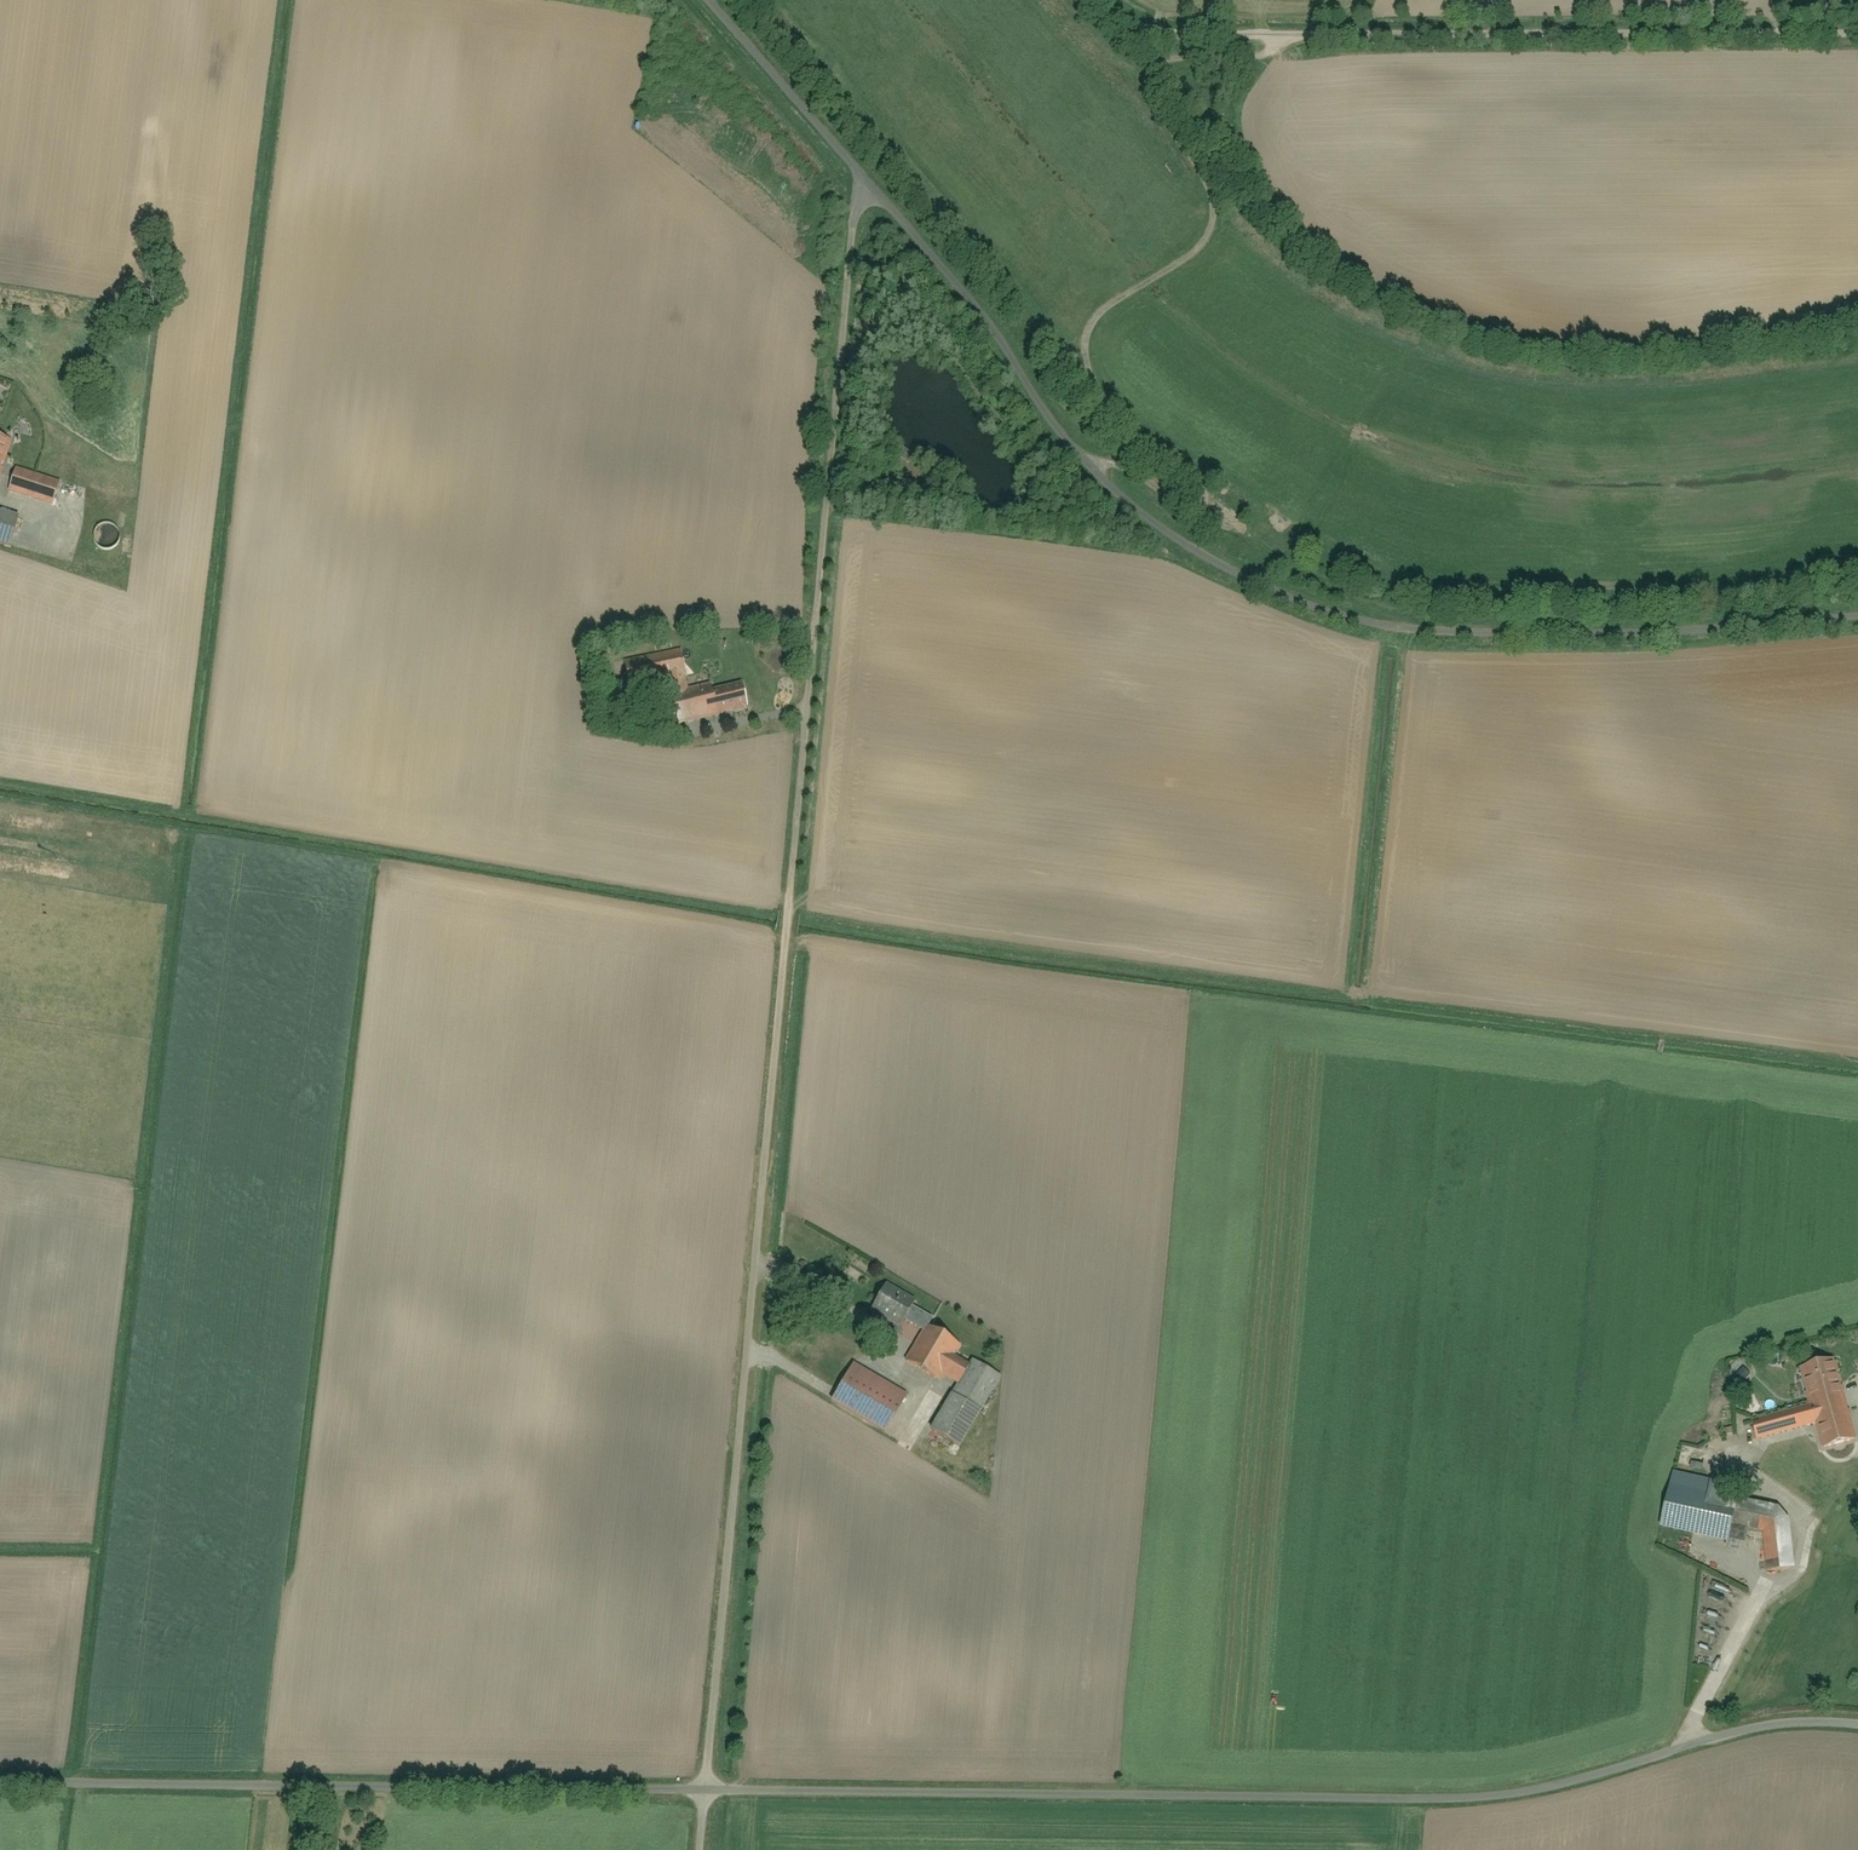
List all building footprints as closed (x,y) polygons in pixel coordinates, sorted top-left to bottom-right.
[(51,508),(53,523),(75,521),(76,521),(66,462),(45,465),(47,481),(0,467),(7,441),(0,439),(0,493),(51,508)] [(18,547),(27,514),(0,507),(0,542),(18,547)] [(115,548),(116,543),(115,540),(115,538),(113,535),(111,533),(110,532),(106,530),(101,530),(97,531),(93,534),(91,536),(90,539),(89,543),(90,548),(92,550),(94,553),(96,554),(98,555),(101,556),(103,556),(107,555),(110,554),(112,552),(115,548)] [(689,682),(680,647),(624,661),(630,686),(655,680),(658,691),(670,688),(680,728),(747,710),(739,680),(710,688),(707,677),(689,682)] [(917,1306),(889,1289),(872,1317),(898,1333),(903,1325),(924,1337),(909,1361),(957,1390),(930,1435),(959,1453),(1001,1382),(973,1365),(971,1369),(955,1360),(961,1350),(930,1331),(934,1324),(914,1312),(917,1306)] [(1853,1434),(1832,1359),(1797,1368),(1808,1406),(1745,1424),(1751,1445),(1816,1427),(1820,1443),(1853,1434)] [(854,1370),(833,1406),(884,1436),(905,1400),(854,1370)] [(1664,1530),(1728,1544),(1733,1520),(1757,1529),(1760,1566),(1786,1566),(1782,1516),(1736,1505),(1739,1491),(1676,1477),(1664,1530)]
